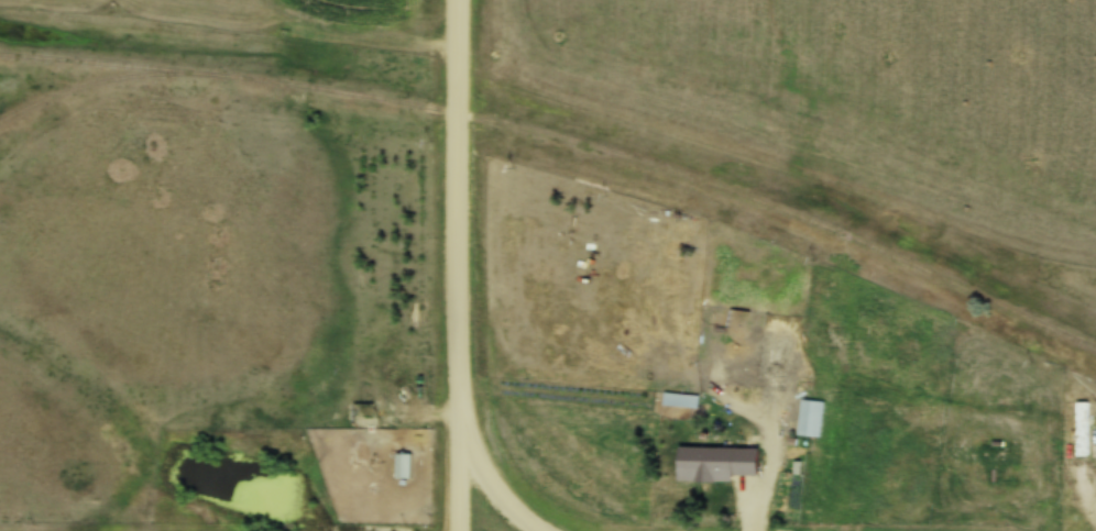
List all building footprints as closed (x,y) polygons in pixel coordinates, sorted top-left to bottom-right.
[(754,386),(784,389),(790,340),(760,337),(754,386)] [(752,366),(706,363),(705,381),(750,384),(752,366)] [(819,437),(821,401),(797,400),(796,436),(819,437)] [(1088,456),(1088,402),(1074,402),(1074,456),(1088,456)] [(710,479),(736,479),(736,443),(710,443),(710,479)] [(395,453),(395,479),(411,479),(411,453),(395,453)]
